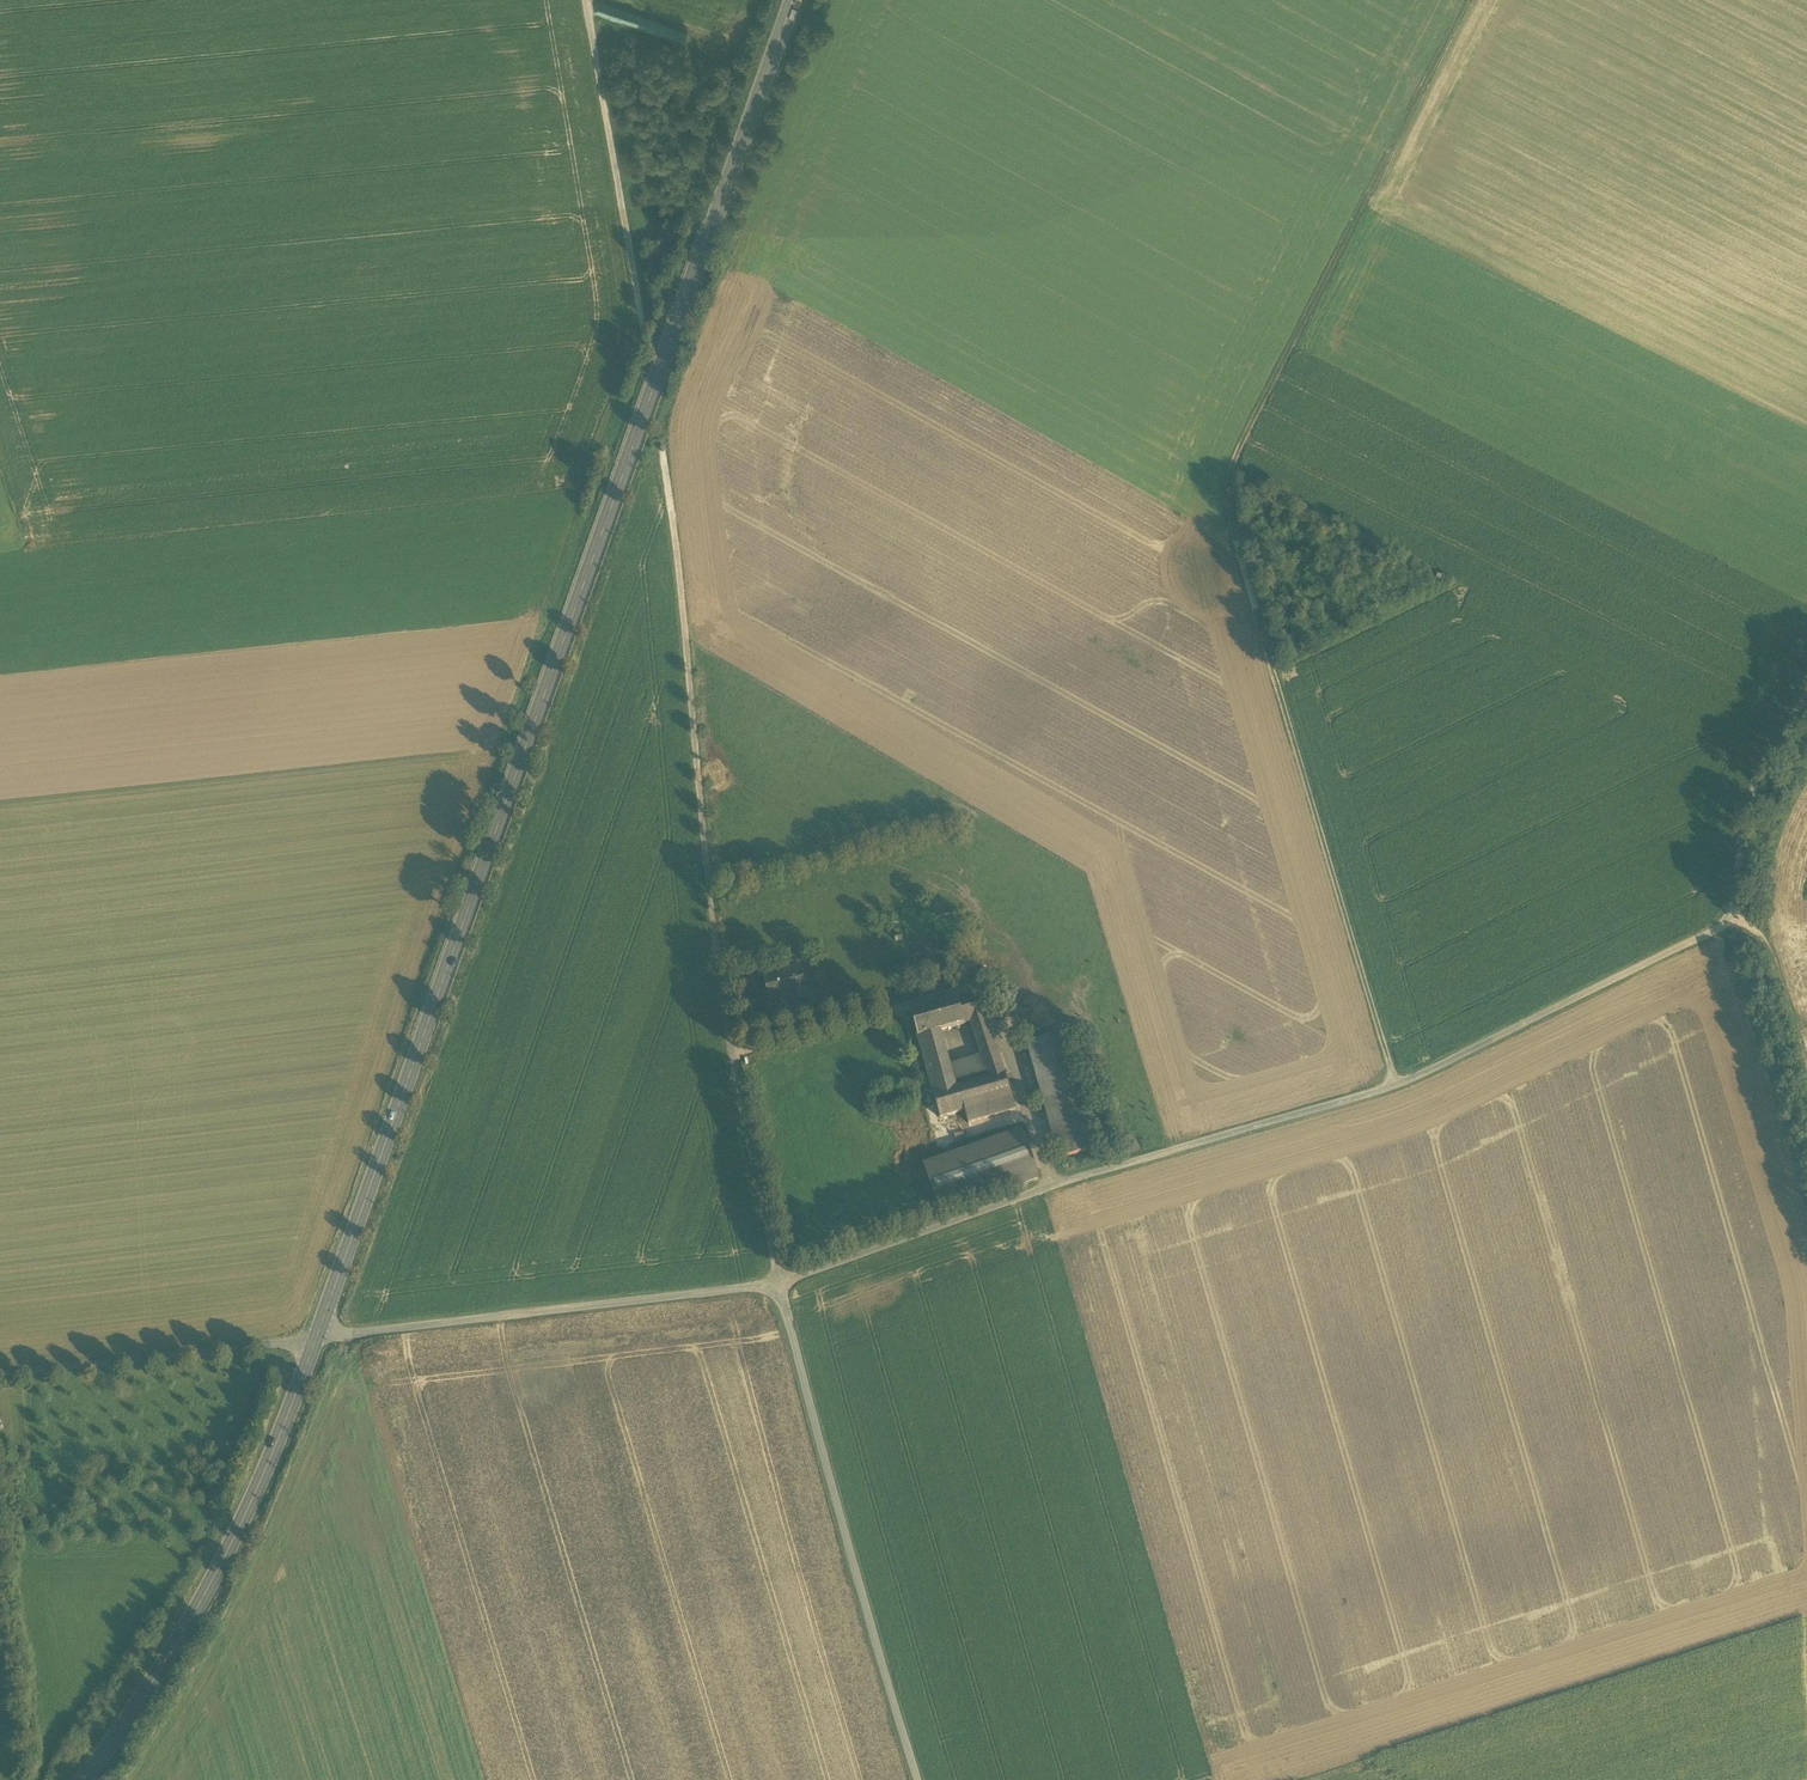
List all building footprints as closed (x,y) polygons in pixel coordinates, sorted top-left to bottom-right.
[(791,997),(793,1004),(807,1000),(805,991),(799,969),(788,972),(789,973),(778,976),(778,974),(764,978),(770,1002),(791,997)] [(807,1000),(809,1008),(820,1005),(816,988),(805,991),(807,1000)] [(970,1024),(979,1049),(994,1044),(978,996),(958,1001),(964,1025),(970,1024)] [(911,1014),(918,1038),(941,1032),(964,1025),(958,1001),(911,1014)] [(940,1118),(965,1111),(1012,1098),(997,1053),(982,1058),(989,1079),(956,1088),(950,1067),(941,1032),(918,1038),(940,1118)] [(1027,1045),(1043,1103),(1078,1093),(1062,1035),(1027,1045)] [(979,1049),(982,1058),(997,1053),(994,1044),(979,1049)] [(989,1079),(982,1058),(950,1067),(956,1088),(989,1079)] [(1094,1151),(1078,1093),(1043,1103),(1059,1160),(1094,1151)] [(1016,1110),(1012,1098),(965,1111),(968,1124),(1016,1110)] [(926,1166),(943,1212),(1038,1179),(1021,1132),(926,1166)] [(939,1149),(942,1157),(978,1143),(975,1136),(939,1149)]
